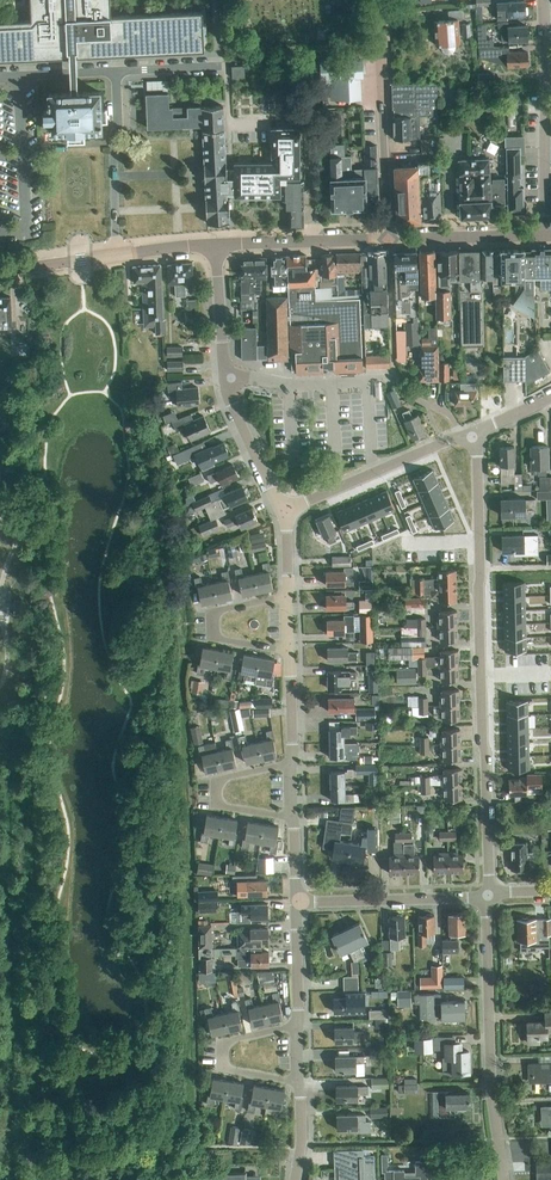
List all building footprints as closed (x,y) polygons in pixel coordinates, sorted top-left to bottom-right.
[(79,92),(78,73),(78,58),(205,52),(203,13),(111,17),(110,0),(29,0),(30,21),(0,22),(0,61),(70,58),(71,73),(72,92),(63,93),(49,94),(49,101),(47,101),(47,104),(49,104),(49,110),(44,110),(44,119),(49,119),(50,132),(67,132),(67,142),(84,142),(84,131),(101,130),(100,122),(106,121),(106,109),(100,109),(99,92),(84,92),(79,92)] [(421,10),(432,9),(432,0),(421,0),(421,10)] [(498,21),(507,20),(507,17),(526,16),(525,1),(506,2),(497,3),(498,21)] [(455,47),(455,44),(460,44),(458,20),(461,20),(461,10),(449,11),(449,20),(434,21),(436,45),(440,45),(441,48),(442,52),(445,54),(448,55),(452,54),(455,51),(455,47)] [(508,27),(508,22),(498,23),(498,28),(501,28),(501,41),(508,41),(509,42),(528,41),(527,26),(508,27)] [(463,38),(470,38),(469,24),(462,25),(463,38)] [(478,48),(496,47),(496,40),(477,41),(478,48)] [(509,47),(479,49),(479,58),(489,61),(489,59),(501,58),(501,65),(507,67),(518,67),(518,66),(528,66),(528,64),(529,63),(529,60),(527,58),(527,52),(519,53),(519,52),(509,53),(509,47)] [(331,77),(332,88),(331,88),(332,99),(361,97),(360,76),(362,75),(362,60),(321,62),(321,78),(331,77)] [(231,78),(244,78),(243,66),(231,66),(231,78)] [(481,83),(494,82),(494,73),(481,74),(481,83)] [(331,87),(332,88),(331,77),(321,78),(322,87),(331,87)] [(393,130),(392,130),(392,137),(394,137),(394,139),(414,139),(420,139),(420,117),(421,117),(437,116),(437,84),(432,84),(393,85),(393,109),(394,109),(406,109),(406,117),(394,117),(393,117),(393,130)] [(521,100),(523,94),(513,91),(511,96),(521,100)] [(168,94),(146,95),(147,113),(148,120),(148,129),(169,127),(203,126),(202,107),(169,109),(168,94)] [(223,106),(202,107),(203,126),(205,164),(204,164),(205,182),(206,182),(207,199),(206,199),(207,217),(208,217),(208,224),(230,223),(230,198),(228,198),(228,195),(234,195),(234,169),(227,170),(226,163),(223,106)] [(515,124),(515,119),(514,107),(505,108),(506,126),(515,126),(515,124)] [(294,129),(294,128),(277,128),(277,129),(271,129),(272,157),(279,157),(279,163),(234,164),(234,169),(234,195),(235,197),(244,197),(244,198),(271,198),(271,197),(280,197),(280,183),(283,183),(286,183),(286,182),(297,182),(297,178),(299,178),(299,129),(294,129)] [(344,156),(344,144),(330,145),(330,157),(331,178),(332,209),(366,207),(366,202),(375,201),(378,198),(377,168),(351,169),(350,156),(344,156)] [(365,165),(377,165),(376,145),(364,146),(365,165)] [(520,148),(506,148),(507,182),(507,204),(507,212),(514,212),(514,213),(524,213),(524,214),(526,214),(526,203),(524,203),(523,188),(520,188),(520,178),(521,178),(521,154),(520,148)] [(428,163),(418,163),(418,167),(421,221),(424,221),(441,221),(439,159),(428,159),(428,160),(428,163)] [(489,159),(458,160),(460,202),(461,217),(492,216),(491,205),(507,204),(507,182),(504,183),(504,178),(492,180),(493,184),(490,184),(489,159)] [(418,167),(395,168),(398,222),(421,221),(418,167)] [(286,183),(283,183),(283,201),(285,201),(285,203),(286,203),(286,209),(288,209),(288,228),(303,228),(303,222),(303,207),(303,181),(297,182),(286,182),(286,183)] [(525,313),(524,251),(524,249),(500,250),(501,277),(502,279),(516,279),(515,301),(512,305),(525,313)] [(525,313),(535,319),(534,276),(541,276),(541,288),(550,288),(550,249),(532,249),(532,251),(524,251),(525,313)] [(497,277),(501,277),(500,250),(482,251),(482,279),(493,279),(493,285),(498,285),(497,277)] [(436,297),(436,291),(434,251),(419,252),(421,298),(436,297)] [(449,277),(459,277),(459,251),(438,251),(439,290),(436,291),(436,297),(436,317),(450,317),(449,277)] [(459,251),(459,277),(460,346),(483,346),(483,322),(482,300),(482,291),(480,291),(479,251),(459,251)] [(372,320),(388,320),(385,252),(368,253),(368,257),(360,258),(361,273),(362,291),(364,327),(372,327),(372,320)] [(412,317),(417,317),(416,290),(418,290),(416,252),(393,253),(396,318),(412,317)] [(360,253),(336,254),(337,286),(337,290),(345,290),(344,281),(345,281),(345,274),(361,273),(360,258),(360,253)] [(320,267),(321,282),(330,282),(330,286),(337,286),(336,254),(321,255),(322,267),(320,267)] [(359,295),(337,297),(332,297),(331,288),(315,289),(314,270),(307,270),(306,255),(286,256),(287,278),(287,285),(287,288),(288,301),(291,370),(296,370),(296,375),(323,374),(323,366),(327,366),(328,368),(330,369),(331,369),(333,368),(334,368),(334,374),(363,373),(360,298),(359,298),(359,295)] [(273,285),(287,285),(287,278),(286,256),(272,257),(273,285)] [(254,259),(255,294),(261,294),(261,282),(259,282),(259,278),(266,278),(266,258),(254,259)] [(254,259),(242,259),(242,271),(240,271),(241,300),(255,299),(255,294),(254,259)] [(186,296),(185,284),(193,283),(192,262),(167,264),(169,285),(174,284),(175,297),(186,296)] [(163,321),(160,264),(133,267),(134,283),(142,283),(144,322),(155,321),(156,334),(166,334),(165,321),(163,321)] [(502,301),(502,287),(493,287),(493,301),(502,301)] [(10,297),(0,298),(0,328),(12,327),(10,297)] [(268,362),(289,361),(286,297),(266,298),(268,362)] [(242,328),(242,310),(240,310),(242,360),(256,360),(256,328),(242,328)] [(418,321),(417,317),(412,317),(412,321),(404,322),(405,345),(420,344),(419,321),(418,321)] [(364,343),(378,343),(377,331),(364,331),(364,343)] [(257,346),(258,359),(267,359),(267,346),(257,346)] [(167,356),(182,356),(182,347),(167,347),(167,356)] [(438,381),(438,347),(421,347),(421,367),(419,367),(419,369),(418,369),(418,381),(438,381)] [(525,381),(525,385),(549,372),(538,350),(525,357),(525,358),(525,381)] [(366,369),(389,368),(389,356),(365,356),(366,369)] [(503,368),(503,381),(522,381),(525,381),(525,358),(503,358),(503,368)] [(167,370),(182,370),(182,362),(167,362),(167,370)] [(439,381),(450,381),(450,363),(439,363),(439,381)] [(182,389),(181,382),(167,383),(168,391),(176,390),(178,407),(199,405),(198,387),(182,389)] [(475,391),(474,383),(460,384),(461,391),(454,392),(455,405),(476,405),(476,391),(475,391)] [(397,389),(388,392),(393,407),(402,405),(397,389)] [(412,418),(409,410),(402,413),(406,421),(405,421),(412,438),(424,433),(417,416),(412,418)] [(193,420),(191,414),(172,421),(176,430),(184,427),(190,441),(210,432),(203,416),(193,420)] [(195,446),(180,452),(185,463),(197,457),(202,470),(213,466),(212,462),(228,455),(223,443),(213,447),(212,446),(207,449),(198,453),(195,446)] [(546,475),(546,468),(548,467),(547,446),(531,446),(532,468),(538,468),(538,475),(546,475)] [(514,474),(514,465),(514,447),(500,447),(500,474),(500,483),(514,483),(514,491),(522,491),(522,474),(514,474)] [(221,484),(238,477),(233,465),(216,472),(208,476),(210,483),(219,479),(221,484)] [(432,470),(413,478),(419,491),(438,483),(432,470)] [(191,486),(204,481),(201,473),(188,478),(191,486)] [(550,490),(550,477),(539,477),(540,490),(550,490)] [(438,483),(419,491),(424,504),(443,495),(438,483)] [(211,520),(215,518),(225,514),(223,509),(230,506),(247,499),(242,486),(225,494),(226,497),(212,503),(208,496),(192,503),(195,511),(205,506),(211,520)] [(387,491),(374,496),(382,515),(395,510),(387,491)] [(550,499),(550,491),(537,491),(537,500),(550,499)] [(443,495),(424,504),(429,516),(449,508),(443,495)] [(374,496),(361,502),(369,521),(382,515),(374,496)] [(524,500),(524,499),(501,499),(501,516),(525,515),(524,508),(534,508),(534,499),(524,500)] [(361,502),(349,507),(357,526),(369,521),(361,502)] [(349,507),(336,513),(344,532),(357,526),(349,507)] [(241,529),(257,521),(252,508),(235,515),(235,516),(224,521),(227,527),(238,522),(241,529)] [(449,508),(429,516),(435,529),(454,521),(449,508)] [(336,541),(333,533),(335,532),(328,516),(316,521),(323,537),(326,536),(329,544),(336,541)] [(215,518),(211,520),(198,525),(203,536),(220,529),(215,518)] [(438,560),(458,560),(457,531),(437,531),(438,538),(421,539),(422,552),(437,552),(438,560)] [(252,543),(265,541),(263,532),(250,535),(252,543)] [(538,535),(502,536),(502,552),(514,552),(514,555),(538,555),(538,535)] [(239,554),(247,552),(244,540),(237,542),(239,554)] [(249,553),(265,549),(264,542),(247,546),(249,553)] [(229,558),(237,556),(234,543),(226,545),(229,558)] [(206,554),(199,556),(200,563),(207,562),(206,554)] [(332,567),(351,566),(350,556),(332,556),(332,567)] [(253,574),(257,592),(273,589),(269,573),(271,572),(268,562),(262,564),(264,572),(253,574)] [(326,585),(345,585),(353,585),(352,581),(353,581),(353,567),(344,568),(344,571),(326,572),(326,585)] [(257,592),(253,574),(243,577),(241,568),(235,570),(237,580),(238,579),(242,595),(257,592)] [(438,586),(456,585),(455,570),(437,570),(438,579),(416,579),(416,586),(423,586),(423,587),(438,586)] [(213,583),(217,601),(232,597),(229,581),(230,581),(228,571),(222,572),(223,581),(213,583)] [(217,601),(213,583),(202,585),(200,577),(194,578),(196,588),(198,588),(201,604),(217,601)] [(359,590),(373,590),(373,581),(359,581),(359,590)] [(524,582),(503,583),(504,597),(525,596),(524,582)] [(423,586),(416,586),(417,594),(423,594),(423,595),(430,595),(430,598),(438,598),(438,602),(456,601),(456,585),(438,586),(423,587),(423,586)] [(345,602),(345,595),(326,595),(327,609),(345,609),(345,608),(354,608),(354,602),(345,602)] [(525,596),(504,597),(504,610),(525,610),(525,596)] [(405,607),(426,607),(426,598),(405,598),(405,607)] [(373,601),(359,601),(359,613),(373,613),(373,601)] [(525,610),(504,610),(504,624),(525,623),(525,610)] [(437,626),(457,626),(456,611),(439,611),(439,617),(437,617),(437,626)] [(372,632),(372,613),(362,614),(363,633),(372,632)] [(327,620),(327,634),(344,634),(344,631),(354,631),(353,615),(343,616),(343,620),(327,620)] [(416,627),(426,627),(426,619),(416,619),(416,627)] [(525,623),(504,624),(505,638),(526,637),(525,623)] [(457,626),(437,626),(437,636),(440,636),(440,641),(457,641),(457,626)] [(426,627),(416,627),(409,628),(409,635),(416,635),(426,635),(426,627)] [(526,637),(505,638),(505,652),(526,651),(526,637)] [(409,647),(412,647),(425,647),(425,638),(408,639),(409,647)] [(215,668),(218,650),(202,647),(200,663),(198,663),(196,673),(203,674),(204,666),(215,668)] [(347,652),(347,647),(327,648),(328,661),(347,660),(357,660),(357,652),(347,652)] [(413,659),(412,647),(409,647),(389,648),(388,659),(413,659)] [(218,650),(215,668),(226,669),(224,678),(230,679),(232,669),(231,669),(233,653),(218,650)] [(427,666),(438,666),(458,665),(457,650),(440,651),(440,656),(425,656),(425,658),(417,658),(417,666),(427,666)] [(374,652),(366,652),(366,665),(374,665),(374,652)] [(256,675),(259,657),(243,654),(241,670),(239,670),(237,680),(243,681),(244,679),(255,681),(256,675)] [(255,684),(272,687),(274,676),(272,676),(274,659),(259,657),(256,675),(255,681),(255,684)] [(458,665),(438,666),(438,675),(441,675),(441,681),(458,680),(458,665)] [(427,666),(417,666),(418,675),(427,675),(427,666)] [(416,668),(396,669),(397,684),(417,684),(416,668)] [(328,672),(328,689),(341,688),(350,688),(349,678),(356,678),(356,672),(349,672),(341,672),(341,671),(328,672)] [(377,692),(377,673),(375,673),(368,673),(368,677),(368,693),(377,692)] [(205,682),(193,680),(191,692),(203,694),(205,682)] [(439,705),(459,705),(458,690),(441,690),(441,696),(439,696),(439,705)] [(407,696),(407,706),(418,706),(418,698),(418,696),(407,696)] [(272,708),(272,698),(256,698),(256,708),(272,708)] [(354,698),(328,698),(329,712),(346,712),(354,712),(354,698)] [(418,706),(428,706),(428,698),(418,698),(418,706)] [(527,701),(506,701),(507,715),(528,715),(527,701)] [(442,720),(459,720),(459,705),(439,705),(433,705),(433,715),(442,715),(442,720)] [(428,706),(418,706),(419,714),(429,714),(428,706)] [(375,710),(375,708),(356,709),(356,721),(375,720),(375,718),(380,718),(380,709),(375,710)] [(234,729),(243,728),(239,709),(230,711),(234,729)] [(253,717),(270,716),(269,709),(252,710),(253,717)] [(225,726),(231,724),(229,710),(222,712),(225,726)] [(528,715),(507,715),(507,729),(528,728),(528,715)] [(194,744),(203,743),(199,726),(190,728),(194,744)] [(329,743),(344,743),(344,735),(357,734),(357,726),(346,727),(346,729),(344,729),(329,729),(329,743)] [(528,728),(507,729),(507,742),(528,742),(528,728)] [(440,745),(460,744),(459,729),(442,730),(442,735),(440,735),(440,745)] [(257,742),(261,760),(277,756),(273,740),(274,740),(272,730),(266,731),(268,740),(257,742)] [(261,760),(257,742),(247,744),(245,736),(239,737),(241,747),(242,747),(246,763),(261,760)] [(420,746),(429,745),(429,737),(419,737),(420,746)] [(217,751),(220,769),(236,765),(232,749),(234,749),(231,739),(225,740),(227,749),(217,751)] [(528,742),(507,742),(508,756),(529,756),(528,742)] [(217,751),(215,743),(198,746),(200,756),(202,756),(205,772),(220,769),(217,751)] [(344,743),(329,743),(330,758),(347,757),(347,760),(357,759),(357,751),(344,752),(344,743)] [(460,744),(440,745),(440,754),(443,754),(443,760),(460,759),(460,744)] [(429,745),(420,746),(420,754),(429,754),(429,745)] [(529,756),(508,756),(508,770),(529,770),(529,756)] [(378,764),(356,764),(357,774),(368,774),(369,785),(378,785),(378,764)] [(330,786),(345,786),(344,777),(353,777),(353,769),(347,769),(347,772),(344,772),(330,772),(330,786)] [(441,784),(461,784),(460,769),(443,769),(443,775),(441,775),(441,784)] [(509,795),(527,795),(540,794),(540,789),(542,789),(541,774),(526,774),(526,778),(519,778),(519,779),(508,780),(509,795)] [(421,784),(430,784),(430,776),(420,776),(421,784)] [(430,784),(421,784),(421,794),(430,793),(430,784)] [(461,784),(441,784),(442,794),(444,794),(444,799),(461,799),(461,784)] [(345,786),(330,786),(330,800),(348,800),(348,802),(354,802),(353,794),(345,794),(345,786)] [(341,808),(339,823),(352,825),(353,819),(354,808),(341,808)] [(401,824),(400,808),(389,809),(389,824),(401,824)] [(219,835),(222,818),(206,815),(203,831),(202,831),(200,841),(206,842),(208,834),(219,835)] [(222,818),(219,835),(230,837),(228,846),(234,847),(236,836),(235,836),(237,820),(222,818)] [(260,842),(263,824),(247,822),(244,838),(243,838),(241,848),(248,849),(249,840),(260,842)] [(263,824),(260,842),(271,844),(269,852),(275,853),(277,843),(276,843),(278,827),(263,824)] [(350,843),(347,860),(357,862),(357,868),(368,868),(368,858),(364,857),(365,847),(367,847),(367,851),(377,851),(377,847),(380,847),(379,830),(377,830),(377,827),(367,828),(367,833),(361,832),(359,844),(350,843)] [(447,832),(448,841),(456,841),(456,829),(450,829),(450,832),(447,832)] [(347,860),(350,843),(339,841),(341,832),(327,830),(325,846),(333,847),(332,858),(347,860)] [(403,833),(403,842),(412,842),(412,832),(403,833)] [(448,841),(447,832),(439,832),(439,841),(448,841)] [(395,842),(403,842),(403,833),(395,833),(395,842)] [(527,860),(526,842),(510,842),(511,870),(529,869),(528,860),(527,860)] [(403,854),(404,873),(419,873),(418,855),(414,856),(414,844),(403,844),(403,854)] [(433,872),(448,872),(448,852),(438,853),(438,855),(433,855),(433,872)] [(448,852),(448,872),(463,871),(463,854),(457,854),(457,852),(448,852)] [(389,874),(404,873),(403,854),(394,854),(394,856),(389,856),(389,874)] [(259,872),(274,871),(273,855),(258,856),(259,872)] [(199,862),(197,873),(211,875),(213,865),(199,862)] [(253,875),(235,876),(232,876),(233,895),(267,894),(266,880),(257,880),(257,875),(253,875)] [(198,900),(217,900),(218,900),(218,891),(198,891),(198,900)] [(217,900),(198,900),(198,912),(218,912),(218,907),(217,900)] [(237,922),(252,922),(252,918),(267,918),(267,904),(250,904),(250,905),(242,905),(242,912),(237,912),(237,922)] [(455,940),(455,933),(465,933),(464,913),(449,914),(450,933),(450,940),(442,940),(442,952),(458,951),(457,940),(455,940)] [(418,946),(426,946),(425,934),(434,933),(434,915),(418,916),(419,936),(418,936),(418,946)] [(399,949),(398,937),(405,937),(404,916),(389,917),(389,937),(390,937),(390,950),(399,949)] [(550,944),(550,919),(543,919),(535,920),(535,919),(517,920),(518,941),(520,941),(521,951),(527,951),(536,951),(536,947),(550,947),(550,944)] [(346,929),(359,959),(364,956),(359,945),(368,941),(359,923),(346,929)] [(199,949),(212,948),(211,925),(208,925),(201,925),(198,925),(199,949)] [(238,947),(261,947),(261,942),(268,942),(268,928),(250,929),(250,931),(237,931),(238,947)] [(354,961),(359,959),(346,929),(332,936),(340,954),(348,950),(354,961)] [(261,947),(238,947),(237,948),(238,966),(251,966),(268,966),(268,952),(261,952),(261,947)] [(199,958),(200,958),(212,958),(212,948),(199,949),(199,958)] [(392,965),(392,952),(382,953),(383,966),(392,965)] [(212,958),(200,958),(200,972),(212,972),(212,958)] [(443,988),(443,978),(442,971),(442,967),(432,967),(432,979),(420,979),(420,988),(443,988)] [(260,987),(274,984),(272,971),(257,972),(260,987)] [(463,978),(443,978),(443,988),(443,989),(463,988),(463,978)] [(545,986),(534,986),(535,994),(545,994),(545,986)] [(397,999),(410,999),(409,991),(397,992),(397,999)] [(263,1004),(267,1022),(283,1018),(279,1002),(280,1002),(278,992),(272,993),(274,1002),(263,1004)] [(334,1012),(353,1012),(365,1011),(365,992),(345,992),(345,997),(334,998),(334,1012)] [(434,995),(434,994),(414,994),(415,1003),(420,1003),(420,1018),(434,1018),(434,1016),(441,1015),(441,1019),(465,1018),(464,1001),(455,1001),(441,1002),(440,995),(434,995)] [(267,1022),(263,1004),(253,1007),(251,998),(245,1000),(247,1010),(248,1009),(252,1025),(267,1022)] [(223,1013),(227,1031),(242,1027),(239,1012),(240,1011),(238,1001),(232,1003),(233,1011),(223,1013)] [(227,1031),(223,1013),(212,1016),(211,1007),(204,1009),(207,1019),(208,1018),(211,1034),(227,1031)] [(369,1019),(386,1019),(386,1010),(369,1010),(369,1019)] [(539,1042),(538,1037),(547,1037),(547,1031),(550,1031),(550,1013),(545,1013),(545,1022),(527,1023),(528,1043),(539,1042)] [(385,1028),(385,1019),(375,1020),(375,1028),(385,1028)] [(353,1032),(353,1027),(334,1028),(335,1042),(353,1042),(353,1039),(363,1039),(363,1032),(353,1032)] [(423,1039),(416,1039),(416,1051),(431,1051),(431,1050),(442,1049),(441,1037),(423,1037),(423,1039)] [(446,1058),(445,1058),(445,1071),(445,1072),(460,1072),(461,1072),(461,1074),(471,1074),(470,1063),(469,1063),(468,1055),(468,1051),(460,1051),(460,1048),(460,1047),(460,1043),(455,1043),(446,1043),(446,1047),(446,1058)] [(369,1059),(384,1059),(384,1048),(369,1049),(369,1059)] [(355,1056),(335,1056),(335,1071),(356,1071),(355,1063),(364,1063),(364,1056),(355,1056)] [(528,1064),(528,1075),(532,1075),(532,1082),(550,1082),(550,1064),(528,1064)] [(225,1098),(228,1081),(212,1078),(210,1094),(208,1094),(206,1104),(213,1105),(214,1096),(225,1098)] [(371,1086),(386,1086),(386,1078),(371,1078),(371,1086)] [(228,1081),(225,1098),(236,1100),(234,1109),(240,1110),(242,1100),(241,1099),(243,1083),(228,1081)] [(417,1084),(404,1084),(403,1084),(404,1093),(417,1092),(417,1084)] [(266,1105),(269,1088),(253,1085),(251,1101),(249,1101),(247,1111),(254,1112),(255,1104),(266,1105)] [(357,1086),(336,1086),(336,1101),(357,1100),(357,1094),(368,1094),(368,1086),(357,1086)] [(269,1088),(266,1105),(277,1107),(275,1116),(281,1117),(283,1107),(282,1106),(284,1090),(269,1088)] [(446,1094),(446,1091),(432,1091),(433,1117),(450,1117),(450,1118),(455,1118),(455,1107),(469,1106),(469,1093),(446,1094)] [(541,1107),(541,1116),(547,1116),(547,1124),(550,1124),(550,1106),(541,1107)] [(370,1118),(387,1117),(387,1107),(370,1108),(370,1118)] [(357,1115),(336,1115),(337,1130),(356,1129),(357,1133),(370,1132),(370,1121),(365,1122),(365,1115),(357,1115)] [(237,1145),(240,1128),(231,1126),(228,1143),(237,1145)] [(251,1145),(253,1130),(242,1128),(240,1143),(251,1145)] [(360,1150),(334,1150),(334,1165),(339,1165),(339,1169),(335,1169),(335,1179),(375,1179),(375,1156),(360,1157),(360,1150)] [(386,1166),(388,1166),(387,1154),(381,1154),(382,1173),(384,1173),(384,1179),(427,1179),(426,1161),(414,1161),(415,1176),(403,1176),(403,1171),(386,1171),(386,1166)] [(550,1171),(550,1162),(536,1163),(537,1171),(550,1171)] [(474,1166),(456,1166),(457,1178),(443,1178),(443,1179),(476,1179),(476,1174),(475,1174),(474,1166)]
